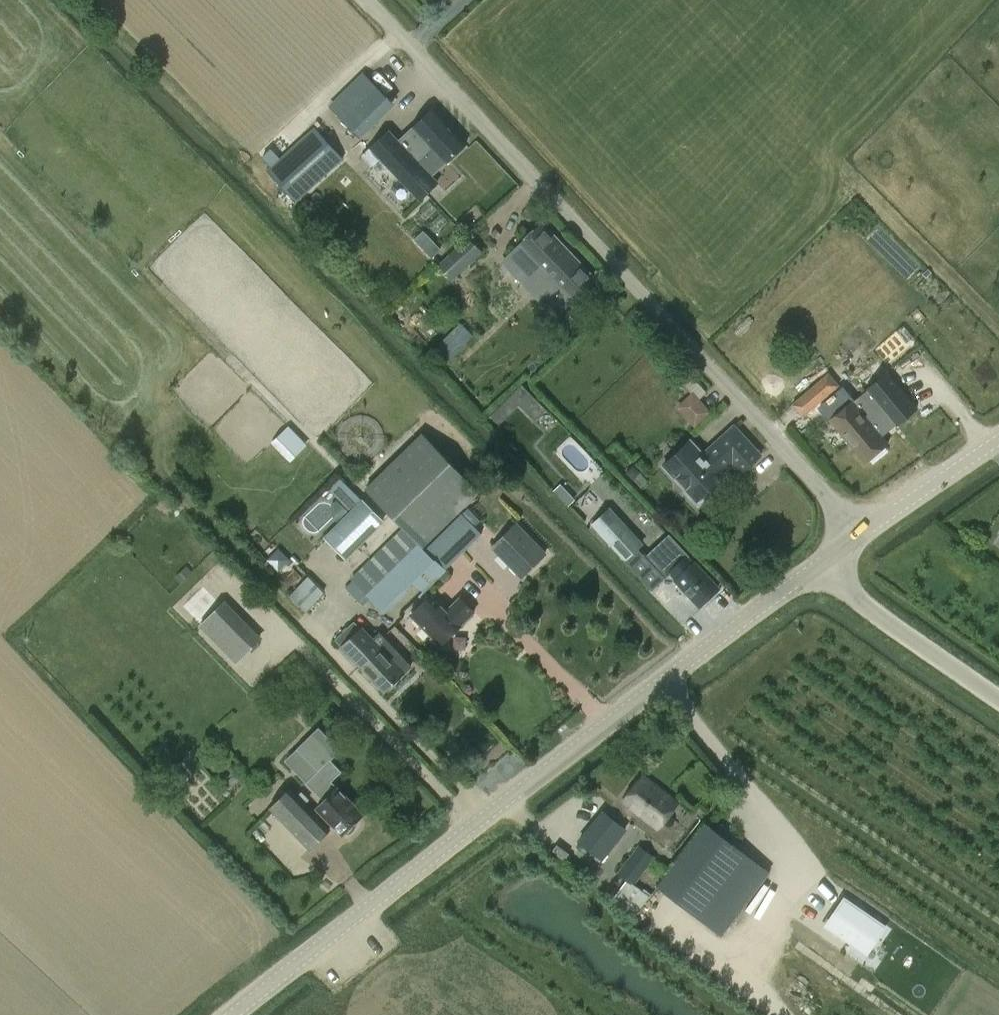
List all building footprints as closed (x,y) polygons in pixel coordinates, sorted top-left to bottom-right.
[(330,107),(335,113),(359,137),(393,102),(364,72),(330,107)] [(418,163),(433,149),(446,163),(466,145),(431,109),(402,137),(398,141),(418,163)] [(344,160),(315,127),(266,170),(295,203),(344,160)] [(388,131),(361,158),(370,168),(380,158),(420,200),(438,184),(418,163),(398,141),(388,131)] [(263,157),(268,163),(269,164),(278,156),(276,154),(271,149),(263,157)] [(596,281),(598,279),(542,221),(501,262),(557,319),(568,308),(596,281)] [(429,257),(441,248),(426,227),(414,236),(429,257)] [(483,253),(468,237),(438,265),(452,282),(483,253)] [(455,363),(484,336),(467,320),(438,346),(455,363)] [(823,346),(779,387),(792,402),(830,367),(825,361),(831,355),(823,346)] [(840,386),(828,373),(791,405),(802,418),(840,386)] [(683,385),(692,395),(694,394),(700,401),(707,394),(692,377),(683,385)] [(521,383),(493,413),(502,421),(519,403),(535,418),(546,406),(521,383)] [(692,395),(686,401),(695,409),(702,403),(700,401),(694,394),(692,395)] [(864,463),(889,442),(853,400),(829,421),(864,463)] [(290,460),(308,443),(289,423),(271,440),(290,460)] [(746,470),(761,456),(741,434),(734,426),(702,456),(690,442),(663,467),(677,482),(678,480),(688,490),(684,494),(698,509),(709,498),(705,494),(723,478),(716,471),(732,456),(746,470)] [(351,580),(384,616),(416,585),(424,594),(463,553),(482,533),(460,512),(480,493),(448,459),(448,460),(422,433),(366,489),(392,515),(403,527),(400,530),(351,580)] [(329,484),(348,505),(360,495),(341,474),(329,484)] [(568,507),(573,502),(565,493),(560,498),(568,507)] [(384,522),(364,502),(327,541),(346,560),(384,522)] [(644,544),(610,507),(590,525),(598,534),(624,562),(644,544)] [(548,554),(517,522),(491,548),(521,579),(548,554)] [(667,575),(670,573),(676,580),(675,581),(699,607),(718,589),(694,563),(694,564),(687,556),(688,554),(670,534),(646,557),(665,578),(667,575)] [(308,577),(292,593),(291,594),(308,610),(324,593),(308,577)] [(441,646),(461,626),(475,612),(461,598),(447,612),(431,596),(411,616),(441,646)] [(257,641),(220,603),(199,624),(236,662),(257,641)] [(412,667),(389,643),(381,650),(372,640),(371,640),(373,638),(362,626),(361,628),(354,621),(353,622),(335,640),(343,648),(352,658),(384,692),(404,674),(412,667)] [(319,770),(306,782),(316,793),(316,794),(323,802),(316,809),(341,835),(345,831),(348,831),(352,827),(352,825),(364,814),(338,788),(331,781),(342,771),(331,760),(341,750),(319,728),(298,749),(319,770)] [(674,801),(644,777),(624,802),(655,826),(674,801)] [(290,788),(270,808),(310,848),(330,828),(290,788)] [(603,861),(627,831),(601,812),(578,840),(603,861)] [(769,872),(706,823),(658,886),(720,935),(769,872)] [(718,832),(733,844),(738,837),(723,825),(718,832)] [(618,874),(627,880),(611,902),(634,919),(650,896),(634,885),(654,858),(638,846),(637,848),(618,874)] [(894,929),(853,903),(837,930),(867,949),(873,939),(884,946),(894,929)]
